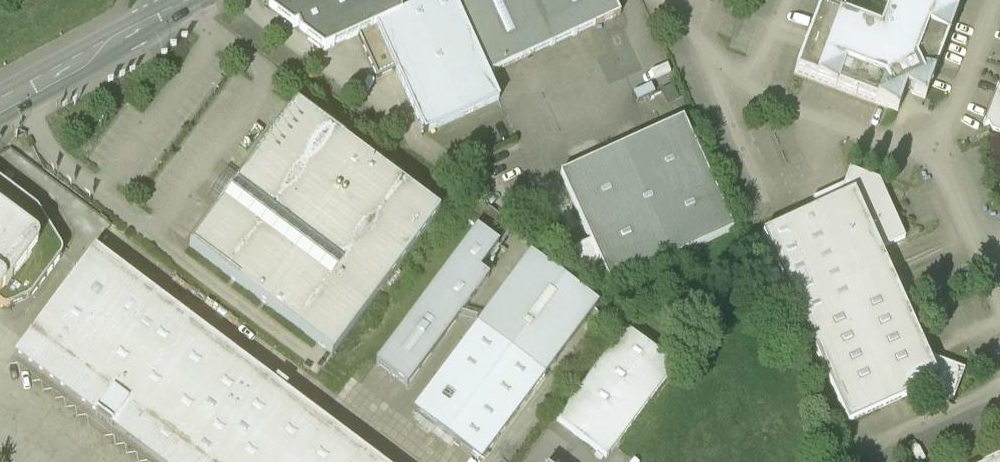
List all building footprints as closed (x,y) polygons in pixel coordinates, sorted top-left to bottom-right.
[(268,10),(282,21),(292,28),(297,26),(300,32),(299,33),(323,51),(358,35),(377,79),(395,71),(424,134),(498,101),(487,76),(453,0),(290,0),(277,6),(268,10)] [(487,76),(619,16),(612,0),(453,0),(487,76)] [(962,0),(821,0),(794,73),(896,111),(901,98),(898,94),(910,89),(912,94),(925,99),(962,0)] [(650,85),(632,94),(637,103),(655,94),(650,85)] [(672,85),(659,92),(667,106),(679,100),(672,85)] [(999,87),(984,127),(990,124),(993,131),(999,134),(999,88),(999,87)] [(189,247),(332,355),(439,212),(296,105),(189,247)] [(610,286),(733,231),(683,120),(665,127),(560,175),(591,244),(601,266),(610,286)] [(816,209),(762,234),(848,422),(914,392),(941,403),(954,397),(964,370),(927,356),(879,250),(905,239),(878,181),(849,169),(842,187),(812,200),(816,209)] [(62,249),(38,209),(0,181),(0,305),(2,306),(6,307),(10,306),(31,297),(61,257),(62,253),(62,249)] [(510,225),(481,203),(467,222),(476,229),(376,364),(406,387),(488,278),(479,271),(498,245),(496,244),(510,225)] [(601,266),(591,244),(567,255),(577,277),(601,266)] [(281,395),(288,386),(276,377),(270,386),(91,252),(18,349),(99,410),(96,414),(111,426),(115,421),(169,461),(371,461),(281,395)] [(413,412),(480,461),(597,306),(530,255),(413,412)] [(556,422),(606,459),(675,367),(625,330),(556,422)]
